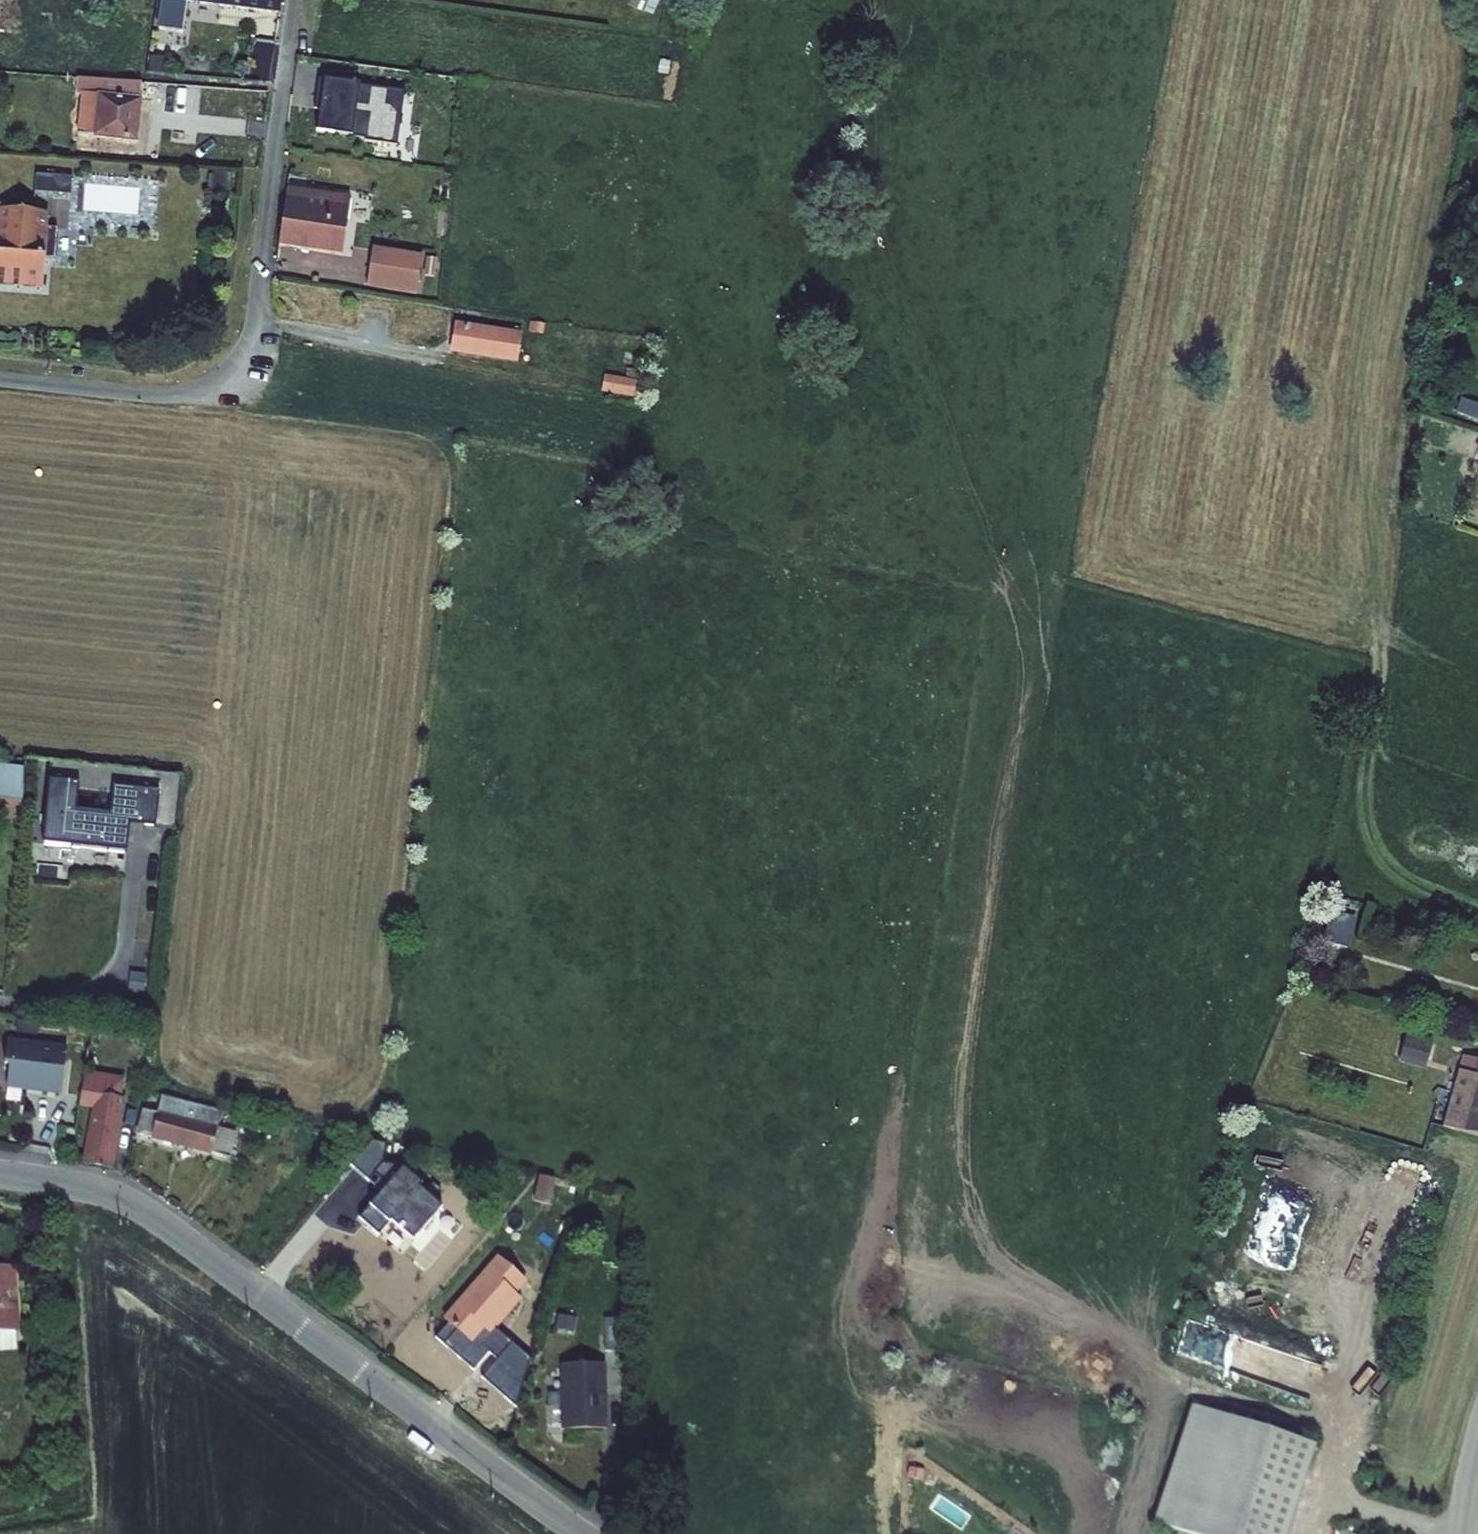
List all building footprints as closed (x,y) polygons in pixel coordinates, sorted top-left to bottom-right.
[(171,10),(210,16),(212,3),(288,13),(290,0),(173,0),(171,10)] [(238,52),(236,63),(279,69),(283,41),(262,38),(263,28),(248,26),(247,32),(230,30),(227,51),(238,52)] [(96,81),(94,97),(106,98),(103,136),(150,140),(153,98),(146,98),(147,85),(96,81)] [(317,133),(396,145),(404,93),(324,81),(317,133)] [(363,196),(297,185),(288,240),(327,247),(354,251),(363,196)] [(48,289),(51,260),(65,262),(67,233),(53,232),(54,216),(5,211),(6,203),(0,203),(0,285),(48,289)] [(327,247),(288,240),(286,253),(325,260),(327,247)] [(421,256),(391,251),(386,287),(405,290),(409,270),(418,271),(421,256)] [(474,328),(470,352),(524,360),(527,336),(474,328)] [(630,364),(601,359),(598,374),(628,379),(630,364)] [(634,398),(636,381),(603,378),(601,395),(634,398)] [(83,811),(81,827),(155,835),(160,787),(0,769),(0,802),(83,811)] [(1350,949),(1356,920),(1331,915),(1325,944),(1350,949)] [(1419,1035),(1411,1061),(1437,1068),(1444,1042),(1419,1035)] [(72,1046),(12,1039),(10,1062),(15,1062),(12,1084),(67,1091),(72,1046)] [(1459,1116),(1477,1121),(1477,1055),(1476,1055),(1459,1116)] [(93,1109),(91,1128),(122,1133),(125,1114),(117,1113),(122,1075),(89,1070),(86,1088),(83,1108),(93,1109)] [(157,1094),(148,1139),(207,1151),(215,1128),(222,1107),(157,1094)] [(91,1128),(85,1163),(117,1168),(122,1133),(91,1128)] [(236,1132),(215,1128),(207,1151),(231,1156),(236,1132)] [(519,1300),(513,1295),(525,1282),(498,1258),(444,1320),(470,1344),(483,1330),(488,1335),(519,1300)] [(31,1333),(26,1271),(0,1273),(0,1336),(31,1333)] [(605,1321),(605,1354),(621,1354),(622,1321),(605,1321)] [(604,1364),(560,1364),(561,1429),(605,1428),(604,1364)] [(1317,1444),(1200,1399),(1156,1514),(1208,1533),(1283,1533),(1317,1444)]
